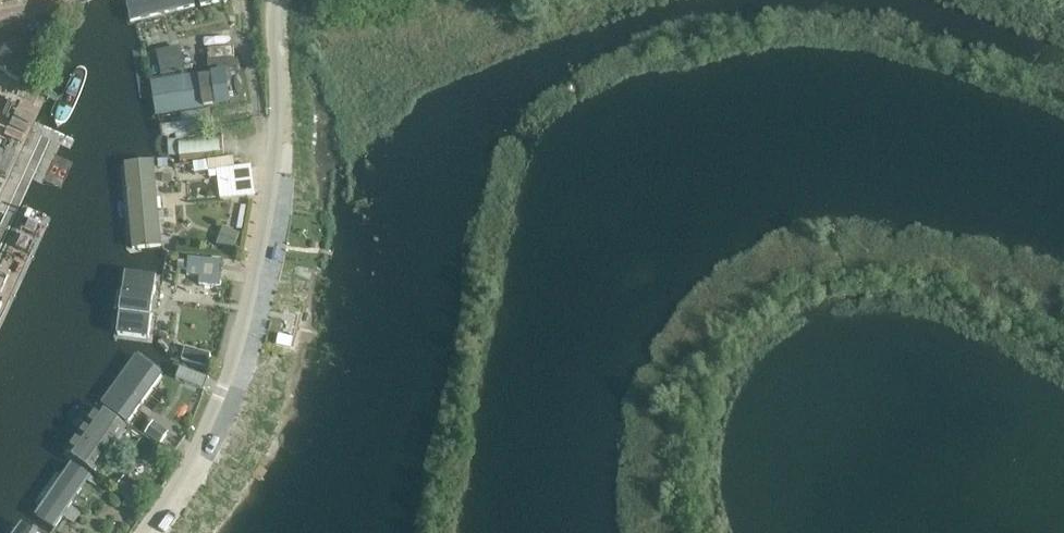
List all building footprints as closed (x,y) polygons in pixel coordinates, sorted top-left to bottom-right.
[(193,0),(134,0),(126,2),(132,23),(195,6),(193,0)] [(2,49),(29,65),(35,54),(8,39),(2,49)] [(183,72),(178,51),(154,57),(160,78),(183,72)] [(231,106),(226,74),(151,85),(156,117),(231,106)] [(213,129),(211,112),(159,119),(161,136),(213,129)] [(256,197),(251,168),(235,171),(233,159),(194,165),(196,173),(209,170),(211,181),(216,180),(219,202),(256,197)] [(164,246),(156,160),(123,163),(132,249),(164,246)] [(233,251),(240,234),(224,227),(217,245),(233,251)] [(222,288),(225,262),(188,259),(186,276),(201,278),(200,286),(222,288)] [(117,340),(153,344),(161,275),(125,271),(117,340)] [(314,300),(317,291),(299,286),(296,295),(314,300)] [(185,350),(182,362),(209,368),(211,356),(185,350)] [(166,373),(138,353),(103,403),(131,423),(166,373)] [(180,369),(177,379),(204,387),(207,377),(180,369)] [(99,405),(66,451),(95,472),(128,426),(99,405)] [(154,422),(146,433),(160,444),(169,433),(154,422)] [(94,477),(73,462),(36,513),(58,529),(94,477)] [(124,480),(116,491),(134,505),(143,494),(124,480)] [(16,532),(38,532),(23,523),(16,532)]
